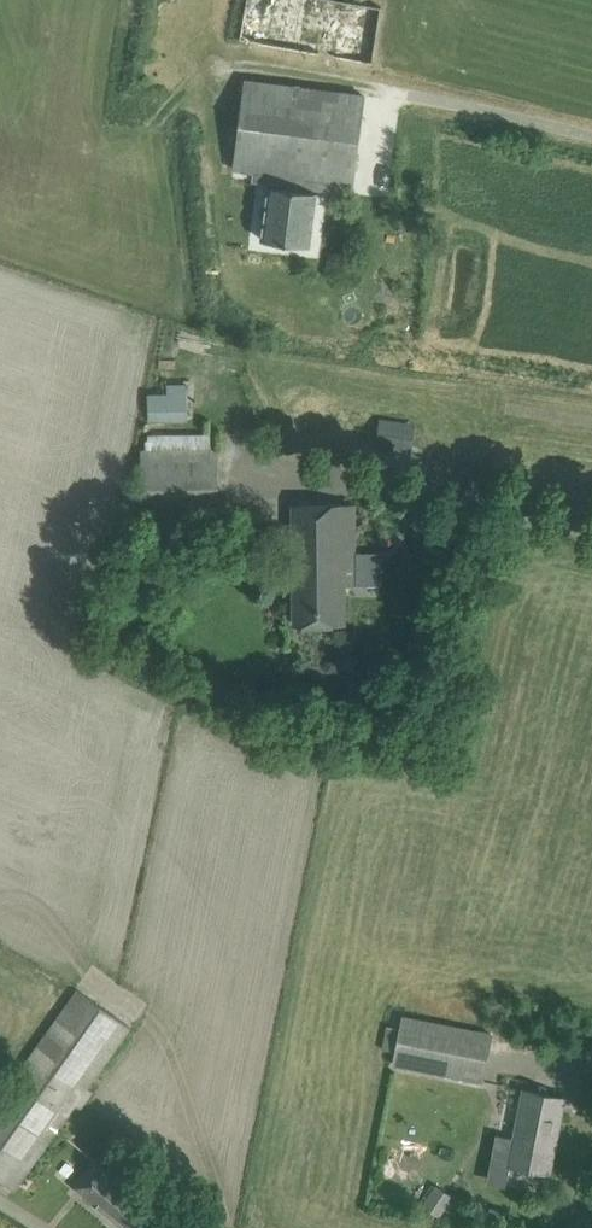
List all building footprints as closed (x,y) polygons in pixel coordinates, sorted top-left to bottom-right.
[(241,39),(373,61),(382,6),(346,0),(248,0),(241,39)] [(234,167),(286,174),(307,176),(354,182),(365,95),(246,79),(234,167)] [(262,238),(310,245),(316,192),(305,191),(307,176),(286,174),(284,188),(269,186),(262,238)] [(149,419),(189,418),(188,381),(168,382),(168,390),(148,391),(149,419)] [(376,445),(405,449),(408,423),(380,419),(376,445)] [(219,449),(211,449),(211,433),(149,433),(149,449),(142,449),(142,522),(219,522),(219,449)] [(356,583),(355,503),(296,503),(297,629),(347,629),(347,583),(356,583)] [(15,1190),(77,1105),(81,1108),(94,1090),(90,1087),(132,1028),(80,991),(0,1102),(0,1179),(15,1190)] [(394,1063),(483,1081),(493,1033),(403,1015),(394,1063)] [(496,1138),(492,1158),(511,1162),(510,1163),(549,1171),(550,1170),(547,1170),(554,1137),(556,1138),(564,1097),(541,1093),(525,1090),(515,1142),(496,1138)] [(125,1227),(164,1227),(169,1221),(95,1160),(74,1185),(125,1227)] [(442,1213),(451,1192),(435,1185),(426,1205),(442,1213)]
